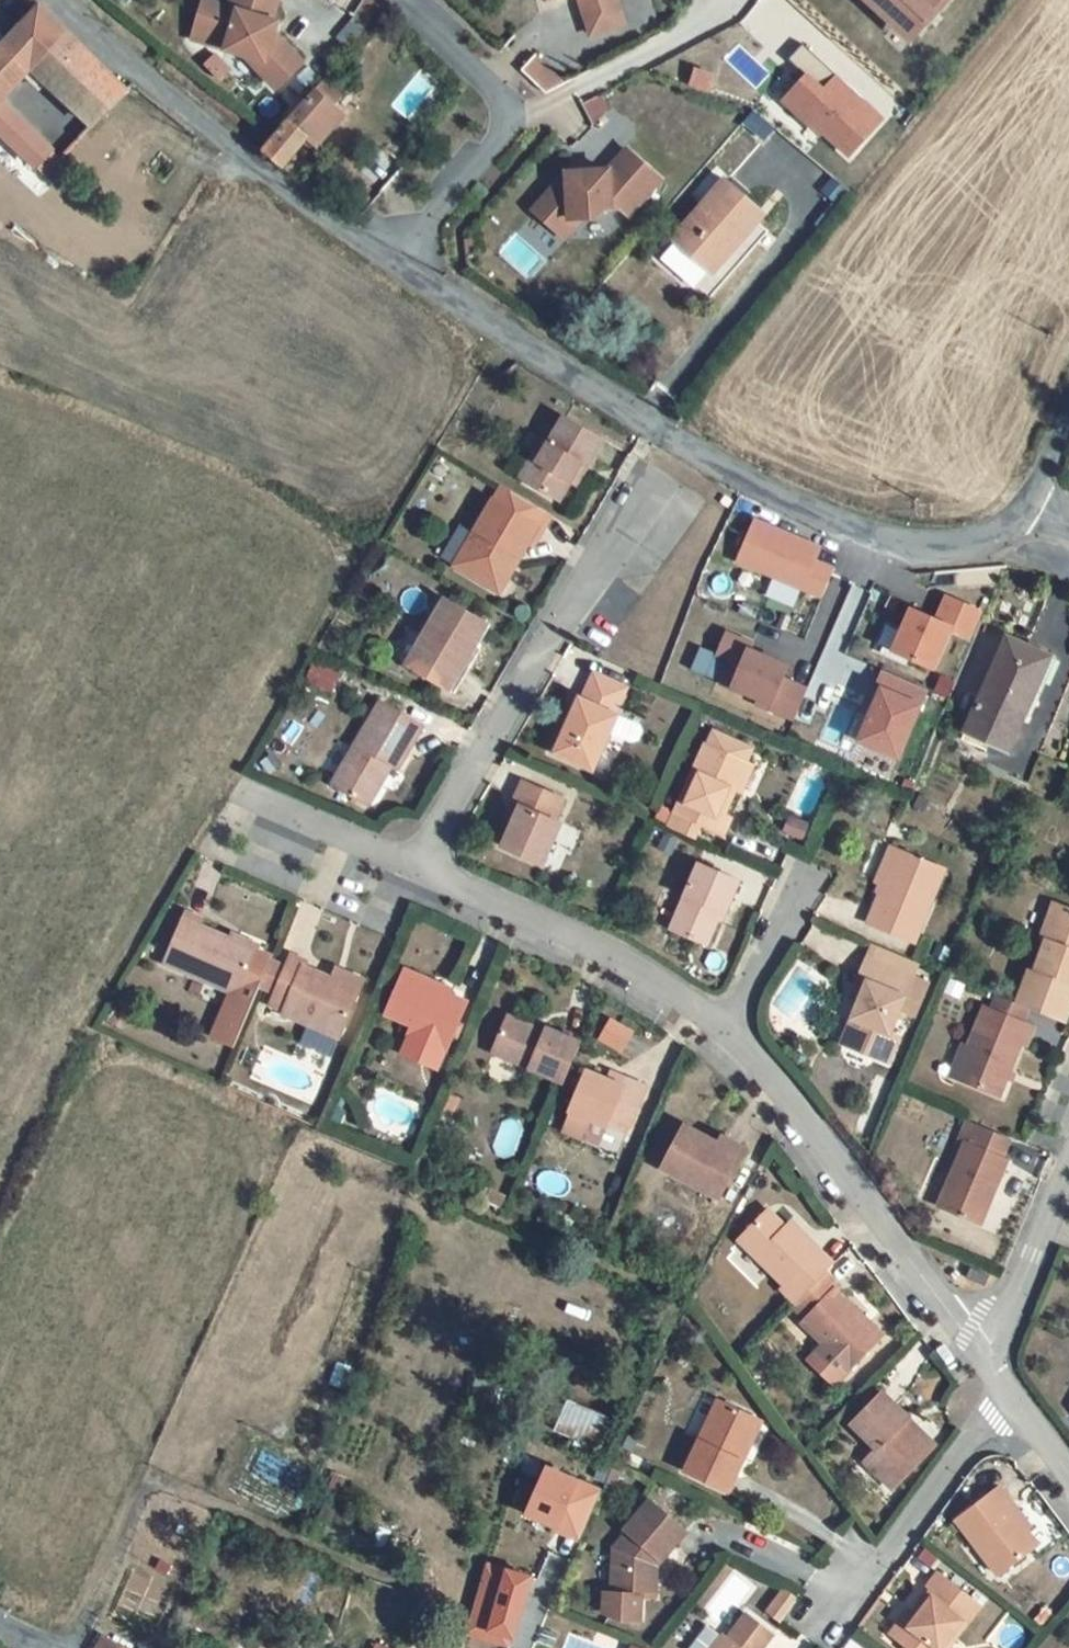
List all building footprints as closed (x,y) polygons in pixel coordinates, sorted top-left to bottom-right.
[(228,39),(225,50),(262,61),(267,66),(259,73),(273,88),(281,81),(300,63),(271,34),(275,22),(270,21),(276,0),(230,0),(228,8),(203,0),(194,29),(228,39)] [(618,0),(576,0),(586,38),(625,27),(618,0)] [(908,47),(951,0),(857,0),(908,47)] [(0,50),(0,131),(37,166),(52,151),(49,148),(0,101),(32,68),(69,103),(103,67),(41,7),(0,50)] [(228,39),(194,29),(191,39),(225,50),(228,39)] [(800,45),(790,58),(821,83),(832,70),(800,45)] [(548,93),(560,79),(533,58),(522,72),(548,93)] [(128,91),(103,67),(69,103),(94,127),(128,91)] [(779,100),(846,161),(885,119),(834,72),(821,86),(805,71),(779,100)] [(311,142),(309,144),(319,152),(345,122),(333,112),(345,97),(328,83),(291,126),(311,142)] [(82,138),(69,126),(49,148),(52,151),(62,160),(82,138)] [(265,155),(285,172),(309,144),(311,142),(291,126),(265,155)] [(612,133),(534,216),(566,246),(607,203),(626,221),(663,181),(612,133)] [(62,160),(52,151),(37,166),(47,176),(62,160)] [(380,155),(365,172),(382,186),(396,170),(380,155)] [(676,294),(715,326),(727,311),(723,307),(759,265),(725,237),(676,294)] [(603,439),(566,417),(550,443),(544,440),(533,459),(539,462),(527,481),(560,500),(571,481),(581,463),(587,467),(603,439)] [(539,462),(533,459),(522,478),(527,481),(539,462)] [(587,467),(581,463),(571,481),(576,485),(587,467)] [(455,566),(485,584),(500,593),(520,558),(528,545),(533,548),(552,515),(502,486),(494,500),(455,566)] [(837,538),(820,530),(806,562),(824,568),(837,538)] [(948,630),(973,638),(984,605),(942,591),(935,611),(904,601),(887,651),(936,667),(948,630)] [(489,625),(445,599),(407,665),(445,688),(462,660),(466,663),(489,625)] [(698,644),(687,672),(794,713),(806,683),(781,673),(788,656),(722,630),(714,651),(698,644)] [(1012,755),(1056,655),(1007,633),(967,721),(962,732),(1012,755)] [(332,688),(339,670),(313,660),(306,678),(332,688)] [(466,663),(462,660),(445,688),(455,694),(472,666),(466,663)] [(880,667),(852,738),(897,756),(926,686),(880,667)] [(579,699),(555,754),(593,770),(609,735),(631,745),(639,742),(643,733),(639,726),(617,716),(615,715),(626,689),(594,674),(582,701),(579,699)] [(423,726),(381,701),(332,784),(368,805),(391,765),(397,769),(423,726)] [(734,790),(747,763),(745,762),(752,749),(713,732),(707,746),(705,744),(675,811),(668,827),(693,838),(700,823),(724,834),(732,817),(724,813),(734,790)] [(752,766),(747,763),(734,790),(740,793),(752,766)] [(513,823),(503,847),(543,865),(561,823),(554,820),(563,799),(523,782),(513,804),(520,807),(513,823)] [(513,823),(520,807),(513,804),(507,820),(513,823)] [(880,885),(894,850),(885,845),(871,880),(880,885)] [(910,942),(940,869),(894,850),(880,885),(864,923),(910,942)] [(672,931),(709,945),(722,912),(726,914),(739,880),(698,863),(672,931)] [(1059,906),(1034,974),(1068,987),(1068,910),(1059,906)] [(185,913),(164,964),(231,993),(211,1038),(234,1048),(272,958),(257,951),(229,940),(199,927),(202,921),(185,913)] [(231,936),(229,940),(257,951),(259,947),(231,936)] [(305,963),(290,957),(285,969),(275,993),(270,1005),(284,1011),(282,1015),(339,1038),(359,991),(331,980),(303,968),(305,963)] [(912,978),(866,959),(858,979),(867,983),(860,1001),(853,1018),(860,1021),(849,1047),(888,1063),(899,1037),(890,1034),(899,1009),(914,1015),(927,985),(912,978)] [(260,987),(275,993),(285,969),(270,963),(260,987)] [(436,977),(407,964),(388,1009),(414,1021),(410,1031),(412,1032),(404,1049),(439,1064),(447,1047),(448,1048),(469,998),(452,989),(434,981),(436,977)] [(331,980),(359,991),(361,986),(334,974),(331,980)] [(454,985),(436,977),(434,981),(452,989),(454,985)] [(860,1001),(867,983),(858,979),(851,997),(860,1001)] [(999,995),(993,1010),(1023,1024),(1030,1008),(999,995)] [(993,1010),(986,1007),(956,1078),(1000,1096),(1023,1044),(1027,1045),(1034,1028),(1023,1024),(993,1010)] [(565,1080),(582,1040),(548,1025),(546,1029),(509,1013),(493,1049),(565,1080)] [(853,1018),(842,1044),(849,1047),(860,1021),(853,1018)] [(610,1076),(589,1067),(571,1108),(592,1117),(608,1123),(611,1115),(631,1123),(648,1084),(627,1075),(623,1082),(610,1076)] [(623,1082),(627,1075),(613,1068),(610,1076),(623,1082)] [(592,1117),(571,1108),(563,1128),(584,1137),(592,1117)] [(611,1115),(608,1123),(628,1131),(631,1123),(611,1115)] [(720,1140),(685,1122),(663,1165),(721,1196),(748,1145),(724,1133),(720,1140)] [(1011,1139),(980,1126),(973,1145),(967,1142),(940,1207),(978,1223),(988,1201),(991,1203),(1009,1160),(1004,1158),(1011,1139)] [(826,1272),(832,1266),(820,1254),(822,1252),(796,1226),(791,1231),(769,1209),(741,1238),(787,1285),(783,1289),(797,1303),(826,1272)] [(839,1285),(826,1272),(797,1303),(794,1306),(806,1318),(802,1322),(824,1344),(851,1369),(883,1335),(835,1290),(839,1285)] [(809,1359),(836,1384),(851,1369),(824,1344),(809,1359)] [(898,1475),(936,1436),(922,1422),(915,1422),(906,1414),(911,1409),(884,1383),(853,1415),(879,1441),(872,1449),(898,1475)] [(616,1419),(566,1400),(555,1429),(587,1441),(589,1436),(608,1443),(616,1419)] [(718,1401),(685,1471),(728,1492),(743,1460),(737,1458),(755,1417),(718,1401)] [(761,1420),(755,1417),(737,1458),(743,1460),(761,1420)] [(898,1475),(872,1449),(867,1454),(893,1480),(898,1475)] [(566,1533),(570,1524),(584,1530),(601,1490),(548,1467),(527,1516),(566,1533)] [(999,1575),(1038,1545),(1027,1531),(1006,1504),(1011,1501),(1000,1486),(956,1519),(999,1575)] [(661,1560),(686,1530),(650,1499),(625,1529),(628,1532),(614,1548),(613,1592),(604,1592),(604,1611),(622,1619),(640,1620),(641,1595),(641,1582),(656,1583),(657,1567),(653,1563),(658,1557),(661,1560)] [(1032,1528),(1011,1501),(1006,1504),(1027,1531),(1032,1528)] [(980,1599),(937,1564),(925,1578),(929,1581),(891,1628),(915,1647),(941,1647),(980,1599)] [(488,1565),(470,1626),(509,1638),(513,1639),(525,1597),(513,1593),(519,1574),(488,1565)] [(513,1593),(525,1597),(531,1577),(519,1574),(513,1593)] [(656,1596),(656,1583),(641,1582),(641,1595),(656,1596)] [(782,1620),(797,1599),(784,1589),(768,1611),(781,1621),(782,1620)] [(715,1647),(762,1647),(773,1635),(747,1615),(729,1639),(724,1636),(715,1647)] [(509,1638),(470,1626),(467,1636),(506,1647),(509,1638)] [(104,1636),(97,1647),(125,1647),(104,1636)]
